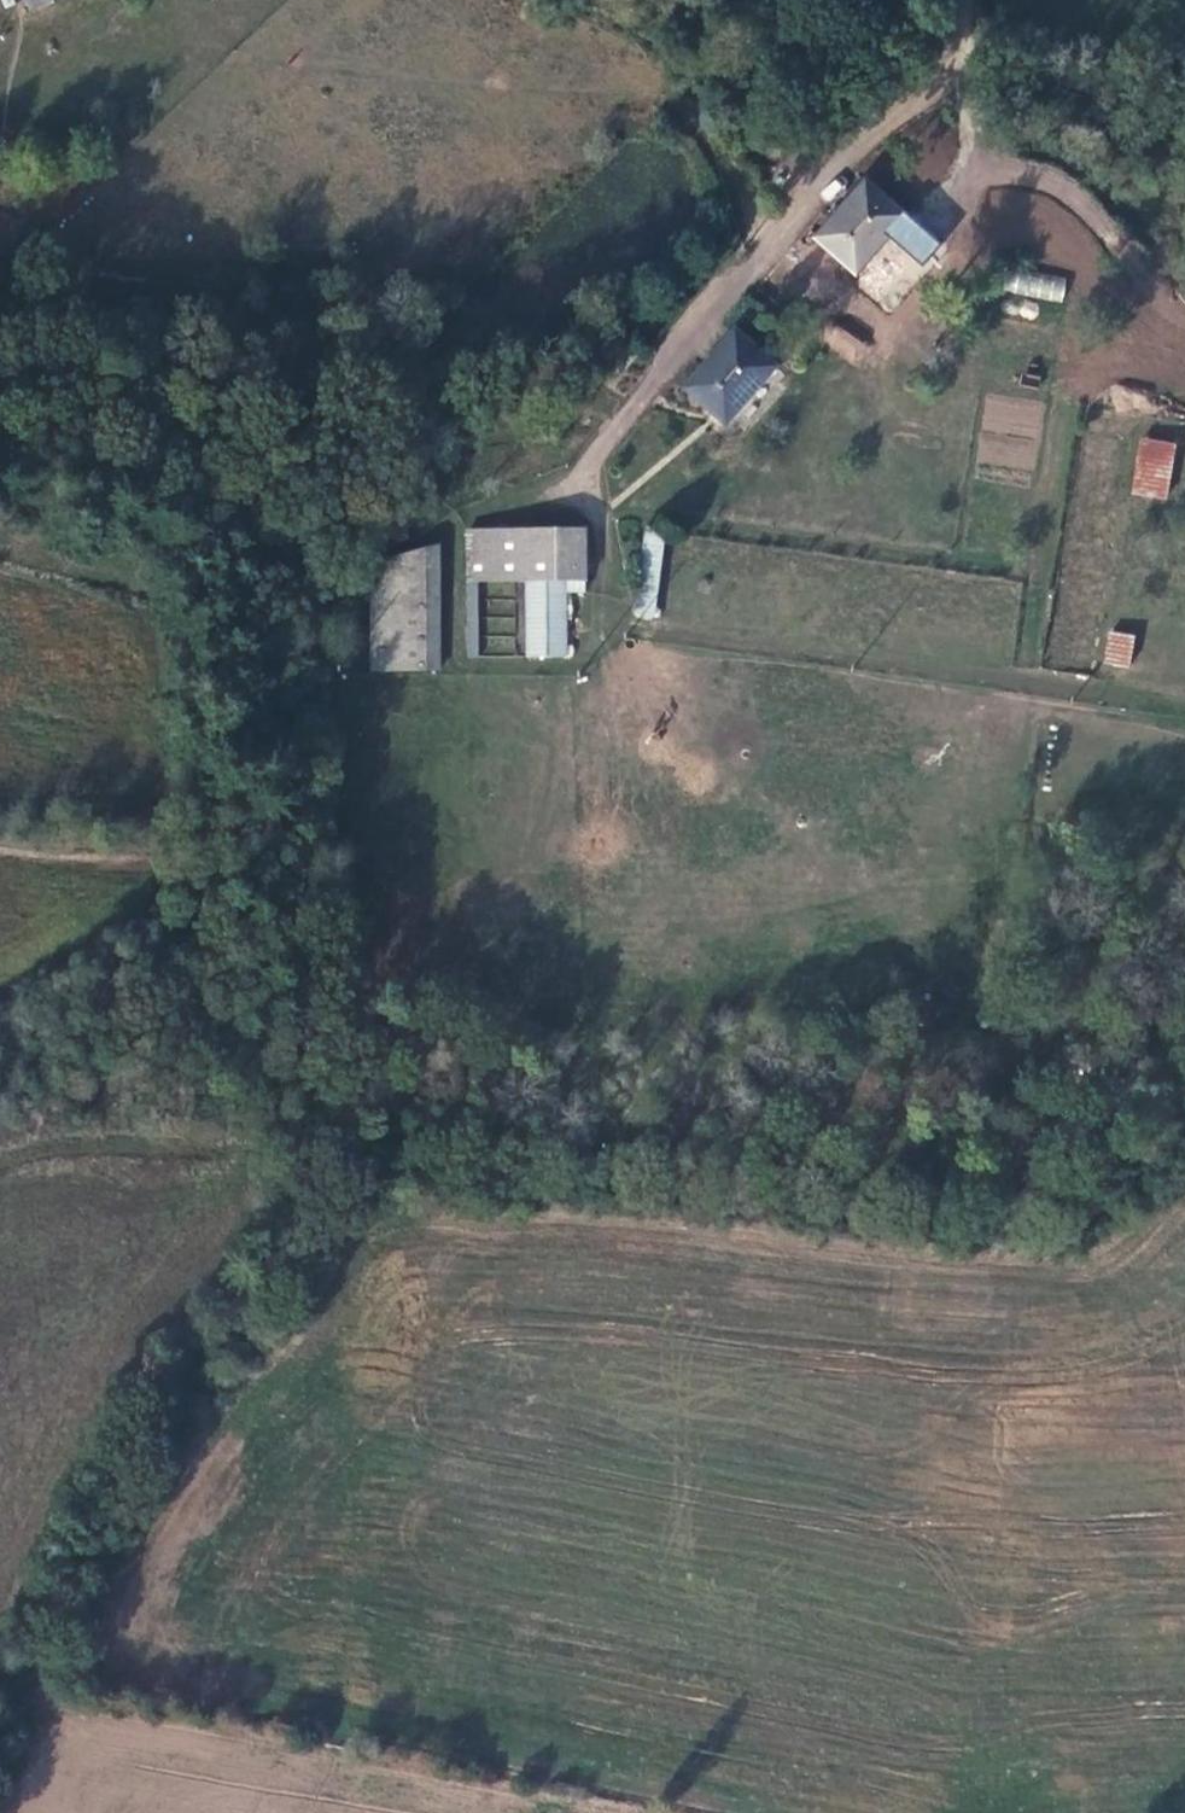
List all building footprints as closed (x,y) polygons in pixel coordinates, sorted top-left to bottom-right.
[(866,182),(816,238),(859,273),(909,217),(866,182)] [(1013,269),(1010,294),(1064,300),(1067,275),(1013,269)] [(855,365),(868,347),(834,322),(821,340),(855,365)] [(778,368),(737,333),(688,390),(729,425),(778,368)] [(1168,500),(1174,441),(1137,437),(1131,496),(1168,500)] [(468,657),(480,657),(480,586),(530,587),(531,657),(565,658),(566,584),(584,582),(582,533),(467,533),(468,657)] [(653,615),(661,535),(644,534),(636,613),(653,615)] [(402,558),(373,559),(370,670),(437,669),(435,550),(402,558)] [(1102,663),(1129,667),(1134,634),(1107,630),(1102,663)]
